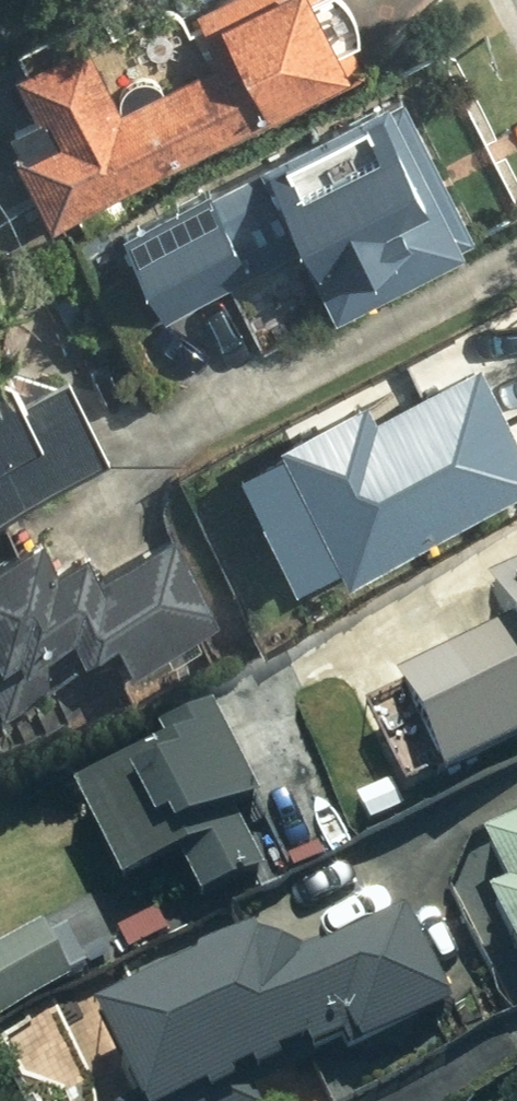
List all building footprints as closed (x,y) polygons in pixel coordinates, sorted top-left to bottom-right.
[(346,75),(331,47),(365,29),(350,0),(202,0),(186,9),(215,67),(151,100),(139,77),(119,87),(86,22),(6,63),(45,140),(12,157),(48,228),(346,75)] [(472,249),(400,90),(83,233),(130,339),(155,328),(184,393),(472,249)] [(108,462),(38,316),(0,334),(0,513),(108,462)] [(516,481),(516,440),(459,338),(222,475),(287,588),(328,564),(339,584),(516,481)] [(36,533),(0,553),(0,733),(24,777),(215,671),(202,647),(224,635),(171,538),(99,578),(89,559),(59,575),(36,533)] [(329,668),(401,812),(516,754),(516,575),(329,668)] [(269,804),(215,709),(57,801),(115,901),(165,872),(194,922),(266,881),(234,825),(269,804)] [(476,851),(502,895),(474,910),(516,989),(516,829),(476,851)] [(331,1052),(338,1067),(457,1015),(412,912),(292,964),(274,923),(82,1008),(123,1100),(220,1100),(331,1052)] [(55,921),(0,951),(0,1019),(84,973),(55,921)]
